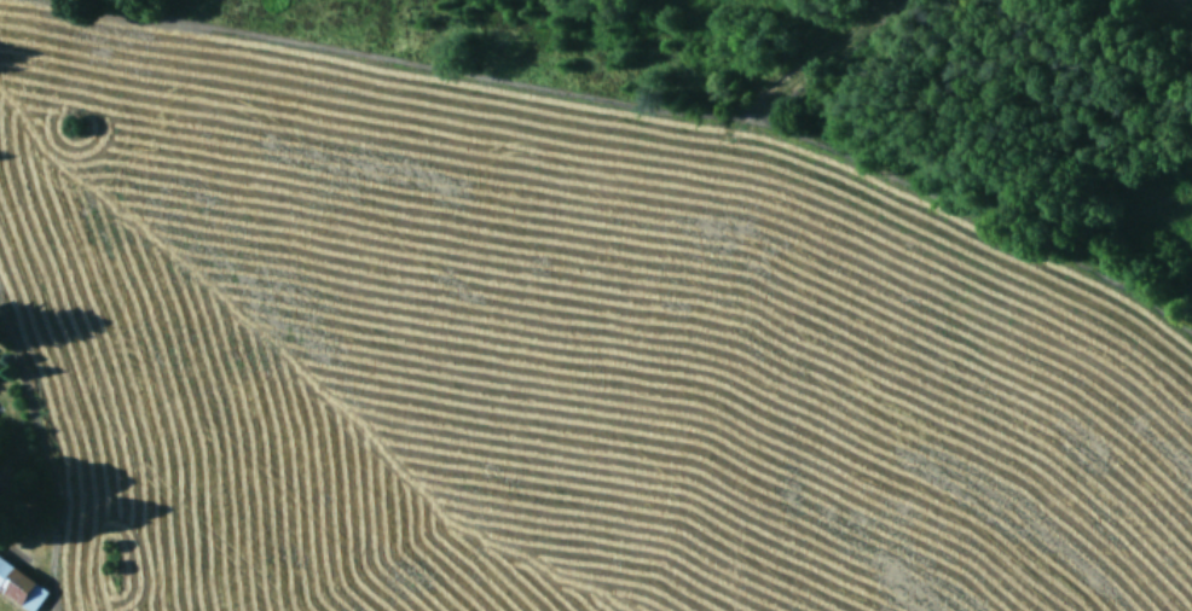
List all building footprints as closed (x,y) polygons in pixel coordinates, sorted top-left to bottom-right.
[(34,610),(49,588),(0,555),(0,587),(34,610)]
